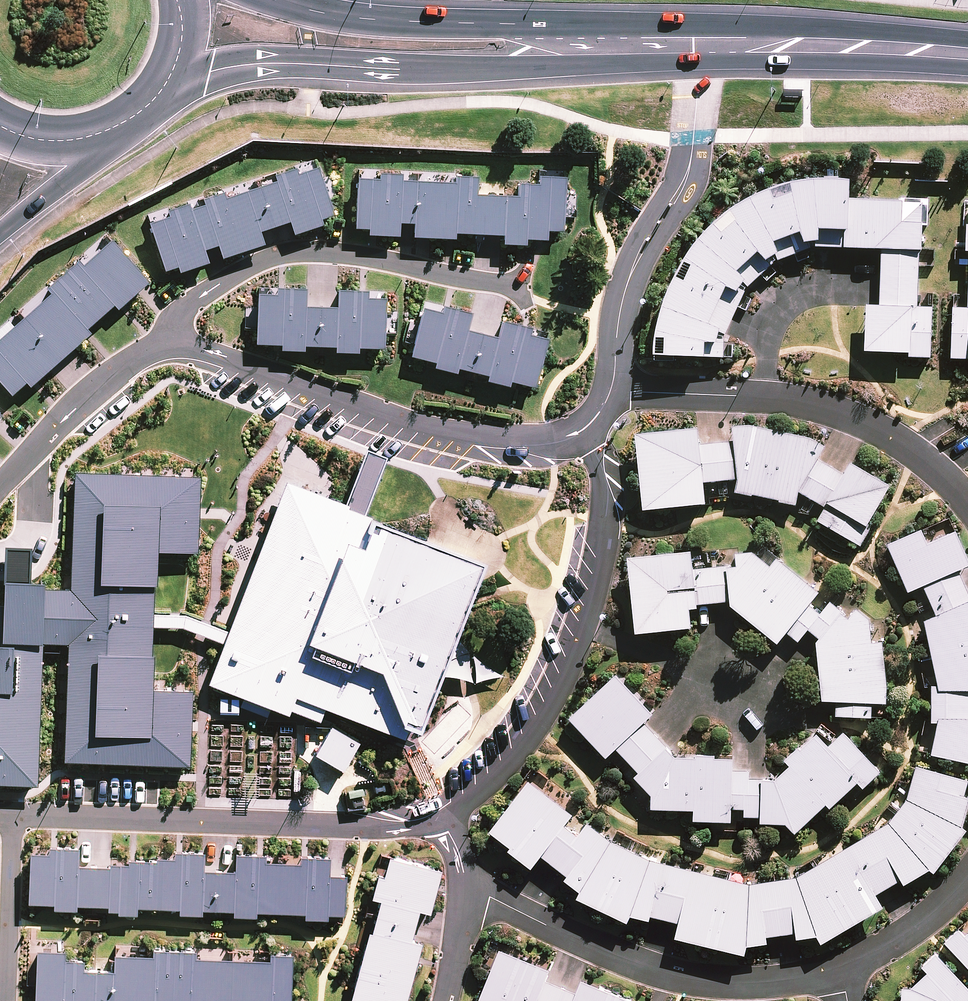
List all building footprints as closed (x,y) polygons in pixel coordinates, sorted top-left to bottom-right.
[(334,211),(317,162),(298,169),(296,163),(273,170),(275,177),(226,193),(224,187),(202,195),(204,200),(191,204),(189,199),(166,206),(168,212),(149,218),(163,268),(177,263),(179,269),(209,259),(204,245),(217,241),(222,254),(264,240),(260,227),(289,218),(294,231),(323,221),(321,216),(334,211)] [(547,227),(562,227),(565,172),(537,170),(536,179),(517,178),(516,191),(476,189),(477,172),(454,170),(453,177),(401,175),(401,169),(378,168),(378,175),(356,173),(354,224),(368,225),(367,231),(399,232),(399,219),(413,219),(412,233),(455,235),(455,229),(502,232),(502,240),(525,241),(526,235),(547,236),(547,227)] [(921,303),(922,201),(850,200),(849,179),(827,177),(800,178),(769,186),(742,200),(724,213),(708,229),(690,251),(677,271),(666,293),(658,323),(657,353),(726,355),(727,337),(737,303),(758,276),(785,255),(808,247),(849,246),(885,246),(884,302),(867,302),(866,348),(936,349),(937,303),(921,303)] [(966,223),(966,305),(952,305),(951,354),(967,354),(967,223),(966,223)] [(117,305),(149,278),(111,235),(83,260),(78,255),(44,283),(50,289),(13,322),(8,316),(0,324),(0,379),(11,391),(26,378),(30,383),(91,329),(87,325),(113,301),(117,305)] [(358,343),(384,345),(384,329),(392,330),(393,310),(385,310),(385,293),(367,292),(367,286),(337,285),(336,302),(305,301),(306,284),(276,282),(275,289),(257,288),(255,340),(280,341),(280,346),(304,347),(304,342),(334,343),(334,348),(358,349),(358,343)] [(440,307),(422,302),(410,353),(434,359),(433,363),(456,369),(457,364),(486,372),(486,377),(508,383),(510,377),(534,383),(547,334),(529,329),(531,323),(501,315),(496,333),(467,325),(471,308),(442,301),(440,307)] [(817,515),(853,538),(890,480),(851,456),(844,465),(817,453),(821,440),(801,432),(768,426),(733,424),(734,439),(695,443),(693,424),(636,433),(644,506),(705,499),(703,481),(736,477),(736,491),(770,495),(794,502),(799,490),(823,502),(817,515)] [(227,627),(222,640),(207,679),(287,710),(289,706),(319,718),(325,703),(403,734),(409,721),(418,724),(484,555),(369,511),(368,512),(364,510),(386,453),(365,445),(344,499),(285,476),(227,627)] [(37,781),(42,639),(68,640),(64,757),(189,762),(192,686),(152,684),(153,649),(151,649),(152,623),(153,610),(154,580),(156,580),(157,546),(197,548),(199,473),(74,468),(70,586),(43,584),(44,576),(30,575),(31,542),(4,541),(3,601),(0,601),(0,780),(37,781)] [(907,588),(921,582),(935,613),(922,618),(934,686),(928,685),(928,720),(935,720),(929,753),(967,761),(967,592),(957,566),(962,564),(946,529),(925,538),(919,523),(885,538),(907,588)] [(815,638),(818,697),(881,697),(881,642),(872,642),(867,617),(854,607),(847,613),(830,598),(817,609),(806,601),(814,586),(761,540),(728,562),(693,567),(688,549),(625,556),(631,631),(691,624),(691,605),(726,601),(727,606),(772,642),(783,629),(793,638),(807,627),(815,638)] [(153,610),(152,623),(182,624),(222,640),(227,627),(184,611),(153,610)] [(619,673),(569,715),(607,757),(616,748),(634,772),(630,776),(645,794),(646,809),(692,809),(692,821),(727,821),(728,806),(758,807),(757,820),(780,821),(792,829),(820,802),(829,808),(876,766),(840,729),(825,742),(814,729),(781,758),(784,762),(761,781),(743,771),(731,759),(671,755),(644,722),(653,713),(619,673)] [(358,738),(330,722),(314,750),(341,766),(358,738)] [(492,830),(533,864),(541,855),(583,887),(576,897),(626,921),(633,914),(678,925),(673,935),(741,952),(747,944),(815,934),(820,940),(883,906),(876,892),(901,879),(904,886),(927,867),(935,867),(967,832),(967,827),(964,823),(967,800),(967,778),(913,765),(909,796),(892,817),(800,877),(752,879),(659,860),(617,842),(589,821),(580,832),(565,823),(570,812),(526,780),(492,830)] [(41,844),(25,843),(23,897),(335,908),(337,854),(322,854),(322,843),(295,842),(295,853),(260,852),(260,841),(231,840),(231,851),(222,850),(222,861),(196,861),(197,838),(169,837),(169,848),(112,846),(112,855),(70,853),(71,834),(41,833),(41,844)] [(347,1000),(405,1000),(421,940),(410,937),(418,907),(429,911),(441,867),(387,852),(347,1000)] [(29,940),(27,998),(125,1000),(149,1000),(150,992),(184,993),(184,1000),(281,1000),(283,939),(225,937),(225,946),(189,945),(190,938),(107,935),(106,962),(77,961),(77,951),(55,950),(55,940),(29,940)] [(501,948),(480,1000),(637,1000),(582,979),(578,990),(547,978),(551,967),(501,948)] [(903,985),(902,1000),(967,1000),(967,982),(938,950),(925,964),(928,968),(911,984),(903,985)]
